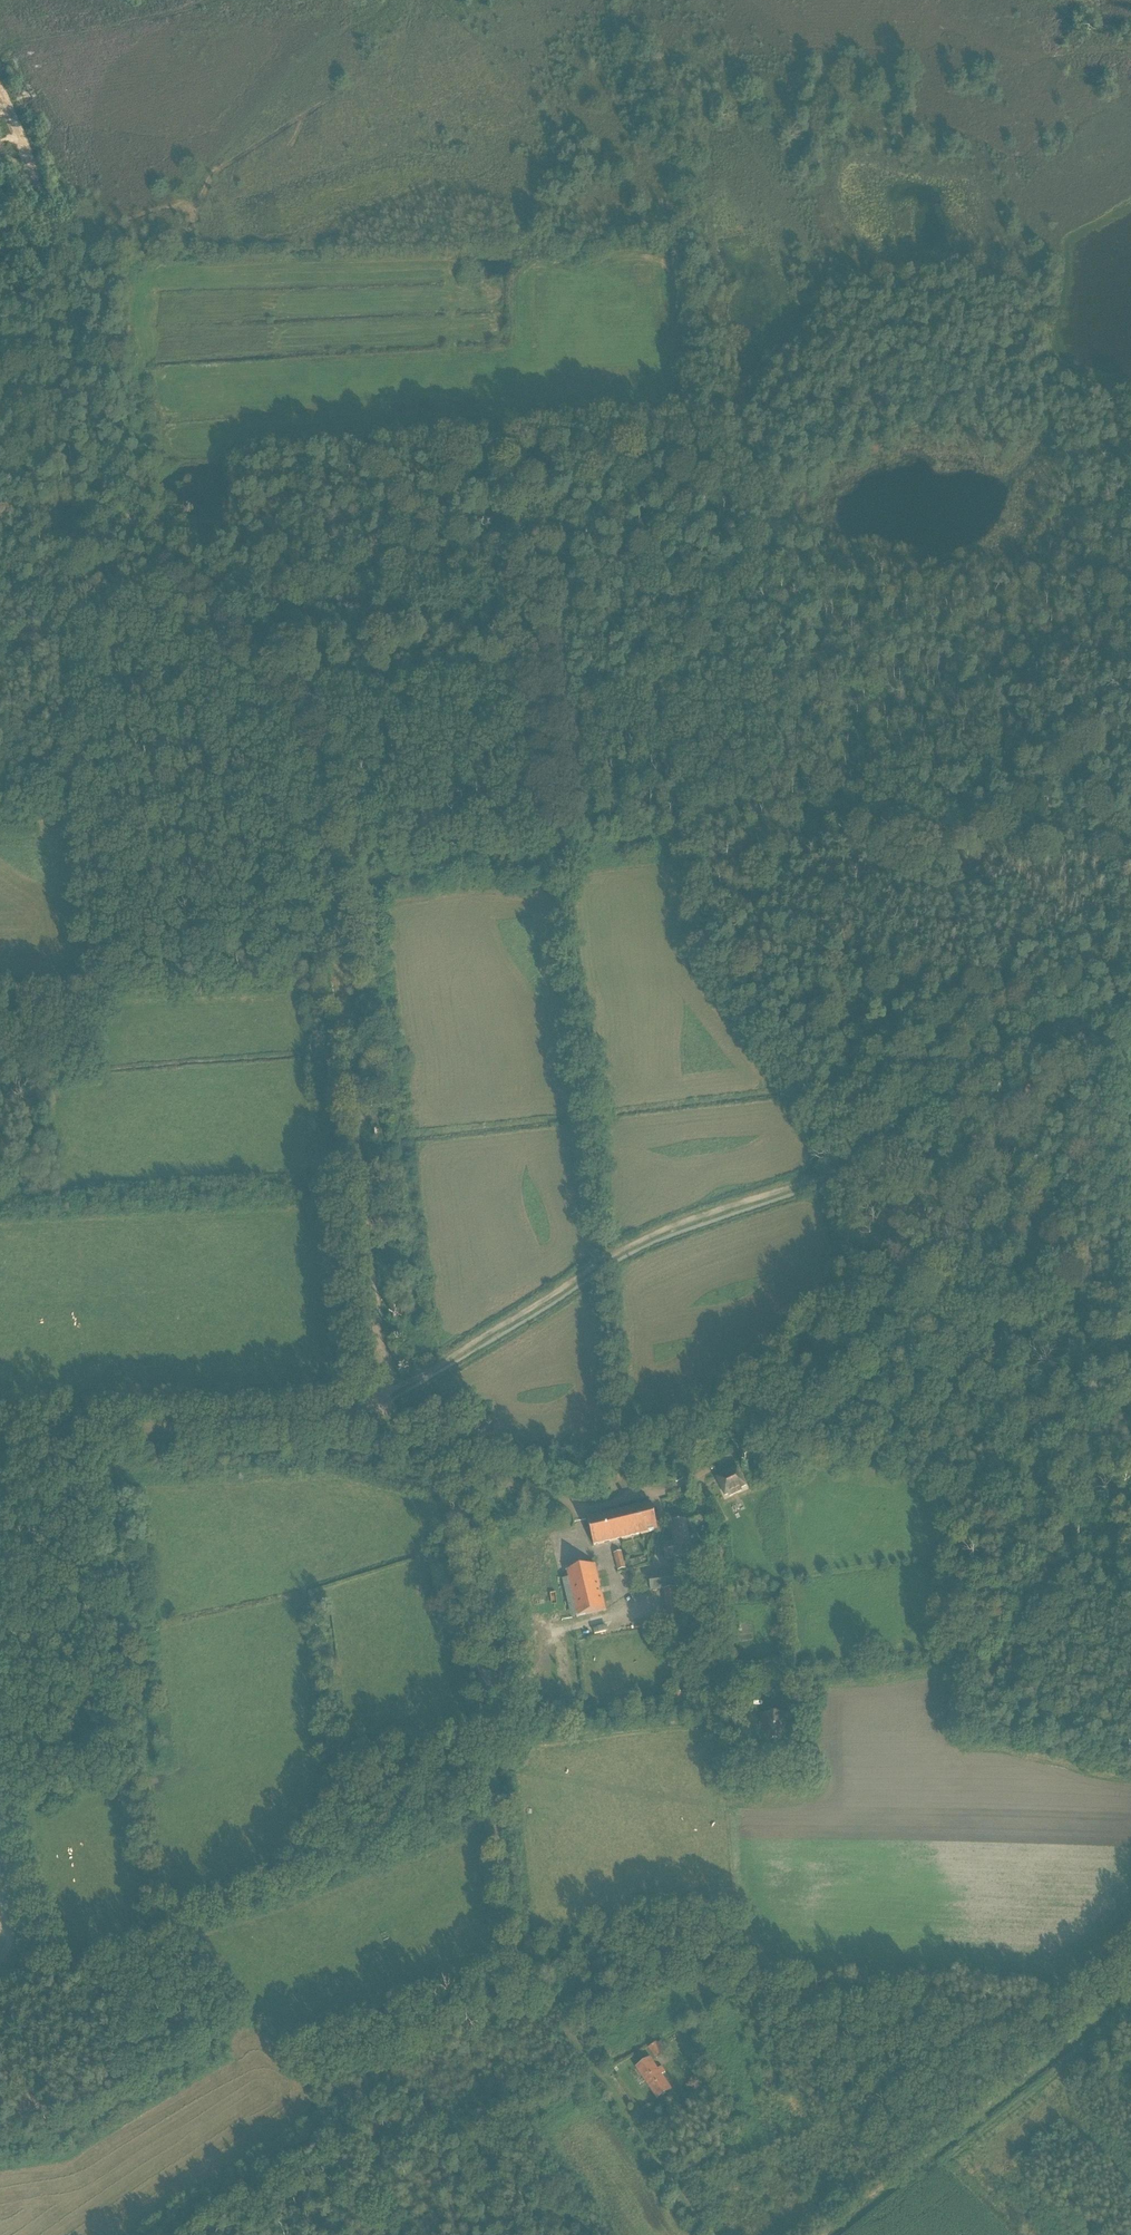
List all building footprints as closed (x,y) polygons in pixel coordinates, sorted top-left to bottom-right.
[(718,1481),(723,1491),(725,1495),(732,1492),(733,1494),(741,1490),(740,1488),(746,1485),(742,1478),(737,1468),(720,1476),(720,1477),(719,1480),(718,1481)] [(708,1505),(717,1524),(725,1521),(726,1521),(720,1508),(716,1500),(708,1505)] [(651,1504),(587,1519),(593,1546),(657,1530),(651,1504)] [(665,1560),(676,1558),(691,1557),(687,1532),(686,1520),(671,1522),(673,1543),(663,1544),(665,1560)] [(626,1569),(626,1568),(637,1565),(636,1559),(624,1562),(621,1551),(613,1553),(618,1571),(626,1569)] [(601,1593),(600,1588),(594,1565),(596,1565),(595,1564),(566,1571),(566,1572),(567,1578),(561,1579),(571,1618),(577,1617),(606,1611),(606,1609),(605,1610),(601,1593)] [(649,1577),(650,1588),(650,1590),(663,1588),(669,1633),(671,1633),(683,1632),(690,1631),(685,1587),(681,1588),(679,1573),(649,1577)] [(662,1641),(661,1634),(661,1628),(652,1630),(653,1642),(662,1641)] [(682,1692),(672,1692),(673,1707),(683,1706),(682,1692)] [(776,1737),(779,1734),(786,1718),(785,1711),(779,1711),(768,1711),(761,1714),(761,1719),(767,1731),(773,1737),(776,1737)] [(657,2042),(648,2048),(654,2058),(664,2052),(657,2042)] [(657,2099),(667,2092),(670,2090),(661,2075),(665,2072),(662,2068),(658,2070),(650,2059),(646,2062),(636,2068),(657,2099)]
